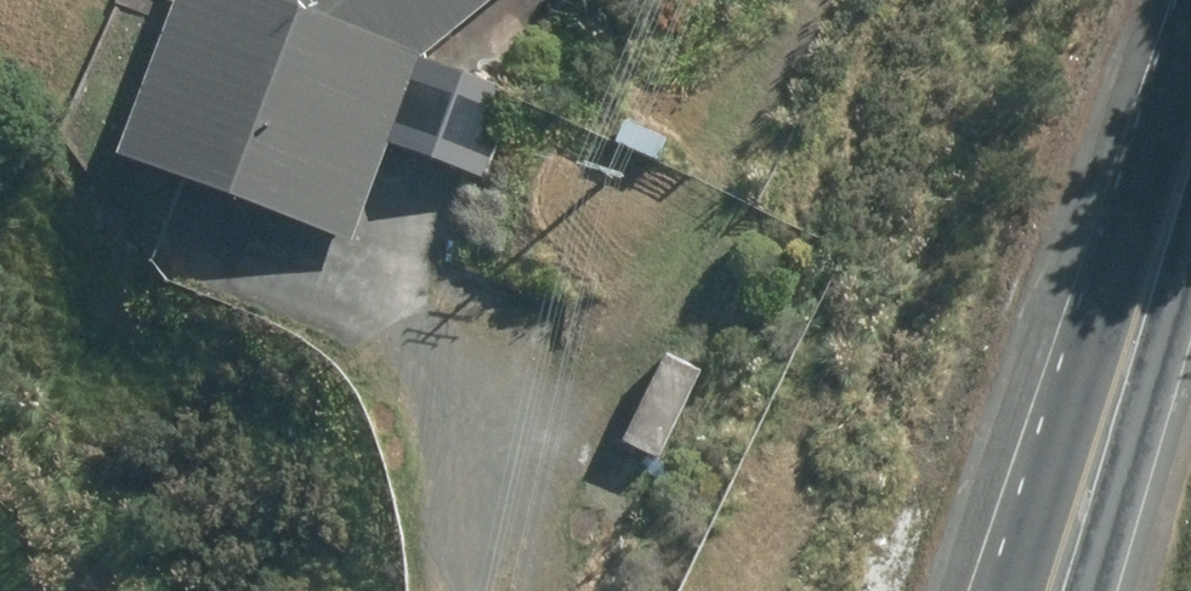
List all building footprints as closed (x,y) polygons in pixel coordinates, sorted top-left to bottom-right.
[(118,159),(347,247),(386,145),(478,181),(512,97),(421,63),(499,0),(181,0),(118,159)]
